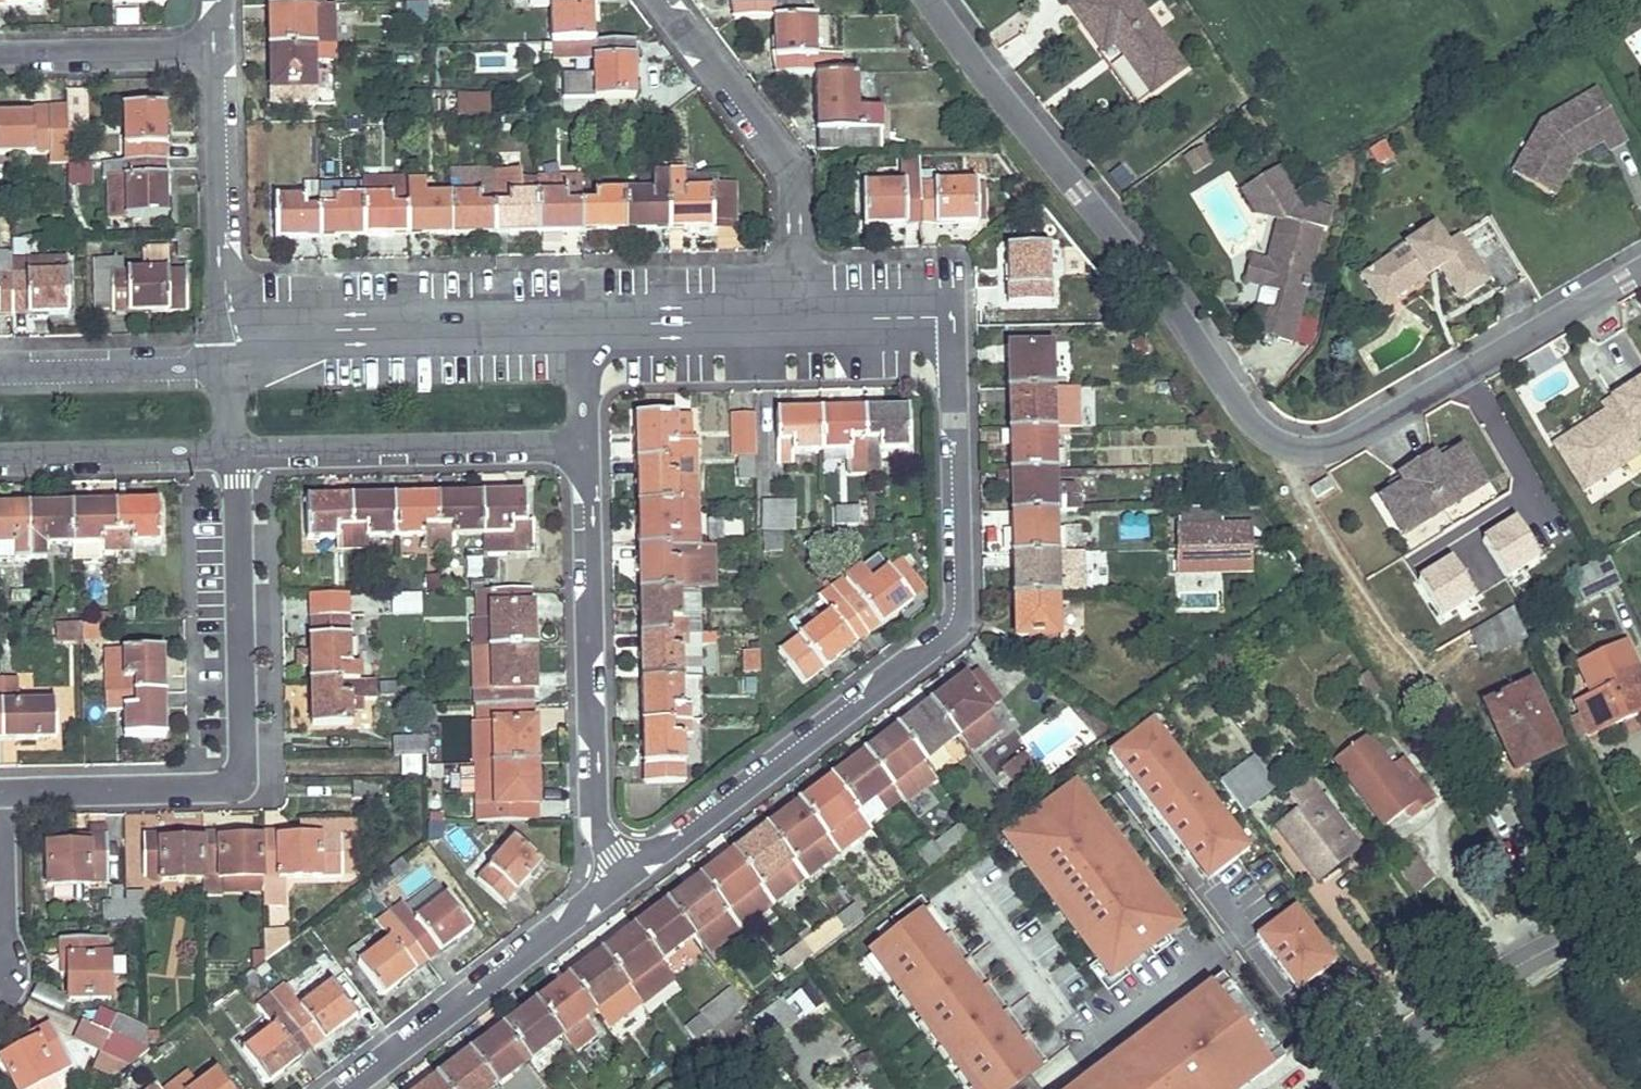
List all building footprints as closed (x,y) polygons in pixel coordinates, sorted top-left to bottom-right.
[(551,43),(592,42),(591,1),(586,1),(586,0),(532,0),(532,7),(550,6),(551,43)] [(732,4),(736,4),(737,20),(773,18),(802,18),(801,0),(732,0),(732,4)] [(1136,0),(1072,0),(1068,3),(1104,49),(1112,43),(1151,93),(1186,65),(1136,0)] [(428,6),(428,3),(406,4),(406,23),(428,22),(428,6)] [(333,5),(311,6),(312,47),(332,47),(334,47),(333,5)] [(282,7),(283,20),(271,20),(271,48),(283,48),(312,47),(311,6),(282,7)] [(270,7),(271,20),(283,20),(282,7),(270,7)] [(842,55),(815,55),(815,17),(802,18),(773,18),(774,59),(780,60),(780,76),(815,74),(842,73),(842,55)] [(1014,71),(1035,55),(1020,37),(1000,53),(1014,71)] [(551,43),(551,59),(592,58),(593,74),(562,75),(562,98),(593,98),(593,99),(634,98),(634,57),(628,57),(628,41),(592,42),(551,43)] [(1151,93),(1112,43),(1104,49),(1099,53),(1138,103),(1151,93)] [(283,48),(283,61),(271,61),(272,90),(313,89),(312,61),(332,61),(332,47),(312,47),(283,48)] [(271,48),(271,61),(283,61),(283,48),(271,48)] [(857,112),(856,73),(842,73),(815,74),(816,151),(846,150),(881,150),(880,112),(857,112)] [(1614,133),(1584,83),(1528,118),(1504,160),(1543,180),(1556,156),(1554,152),(1561,147),(1563,151),(1591,134),(1596,143),(1614,133)] [(66,107),(67,126),(88,126),(87,92),(65,93),(66,107)] [(462,118),(490,117),(490,100),(462,100),(462,118)] [(123,106),(124,163),(160,162),(159,147),(165,146),(164,106),(123,106)] [(67,126),(66,107),(33,108),(33,116),(0,116),(0,165),(11,165),(11,154),(49,153),(49,163),(67,163),(67,126)] [(1202,145),(1182,155),(1193,175),(1213,164),(1202,145)] [(1543,180),(1504,160),(1501,167),(1542,189),(1563,151),(1561,147),(1554,152),(1556,156),(1543,180)] [(902,160),(919,159),(919,149),(902,149),(902,160)] [(919,184),(919,159),(902,160),(902,185),(862,186),(863,227),(906,226),(905,221),(920,221),(919,184)] [(165,177),(160,177),(160,162),(124,163),(102,163),(103,182),(107,182),(107,203),(125,202),(125,219),(166,218),(165,177)] [(90,184),(90,164),(78,165),(78,184),(90,184)] [(67,184),(78,184),(78,165),(67,165),(67,184)] [(667,166),(667,176),(668,231),(712,230),(713,227),(735,227),(734,184),(716,185),(716,190),(682,191),(682,165),(667,166)] [(1118,192),(1133,184),(1124,167),(1108,175),(1118,192)] [(493,171),(494,234),(538,234),(537,178),(521,179),(520,170),(493,171)] [(494,234),(493,171),(450,172),(450,195),(451,235),(494,234)] [(1281,347),(1307,231),(1314,233),(1319,212),(1285,204),(1264,171),(1228,193),(1242,216),(1266,222),(1257,265),(1246,277),(1250,292),(1271,296),(1266,315),(1273,317),(1267,344),(1281,347)] [(625,232),(668,231),(667,176),(652,177),(652,191),(624,192),(625,232)] [(581,233),(581,203),(581,177),(537,178),(538,234),(581,233)] [(362,181),(363,197),(364,237),(407,236),(406,185),(406,184),(393,184),(393,181),(362,181)] [(275,239),(320,238),(318,183),(303,183),(303,198),(275,199),(275,239)] [(318,183),(320,238),(364,237),(363,197),(334,197),(334,183),(318,183)] [(919,184),(920,221),(935,220),(935,226),(977,225),(976,223),(975,185),(975,183),(919,184)] [(406,185),(407,236),(451,235),(450,195),(423,196),(422,185),(406,185)] [(975,185),(976,223),(985,222),(984,185),(975,185)] [(581,203),(581,233),(625,232),(624,192),(594,193),(595,203),(581,203)] [(125,202),(107,203),(108,219),(125,219),(125,202)] [(1434,237),(1421,217),(1347,262),(1365,291),(1424,254),(1429,262),(1448,293),(1478,275),(1449,228),(1434,237)] [(716,228),(715,247),(743,248),(744,229),(716,228)] [(11,253),(11,261),(30,260),(29,241),(10,242),(11,253)] [(139,246),(139,267),(168,268),(168,247),(139,246)] [(1006,248),(1007,288),(1013,288),(1013,304),(1049,303),(1048,246),(1006,248)] [(11,274),(11,261),(11,253),(0,253),(0,310),(11,310),(11,274)] [(1424,254),(1365,291),(1370,298),(1429,262),(1424,254)] [(11,261),(11,274),(66,273),(66,260),(30,260),(11,261)] [(127,308),(128,313),(187,312),(186,275),(168,276),(167,272),(117,272),(117,261),(95,262),(97,308),(111,309),(127,308)] [(11,274),(11,310),(27,310),(27,315),(68,314),(66,273),(11,274)] [(1250,340),(1267,344),(1273,317),(1266,315),(1256,313),(1250,340)] [(1297,346),(1312,350),(1318,322),(1304,318),(1297,346)] [(1009,347),(1010,390),(1051,388),(1050,346),(1009,347)] [(1640,446),(1640,371),(1606,394),(1613,403),(1601,410),(1570,430),(1598,473),(1640,446)] [(1059,385),(1060,430),(1082,429),(1081,385),(1059,385)] [(1011,431),(1052,430),(1051,388),(1010,390),(1011,431)] [(1613,403),(1606,394),(1595,401),(1601,410),(1613,403)] [(863,411),(866,473),(866,474),(881,474),(880,450),(909,449),(908,409),(863,411)] [(850,473),(866,473),(863,411),(820,412),(821,451),(850,451),(850,473)] [(792,452),(821,451),(820,412),(776,413),(776,464),(792,463),(792,452)] [(636,415),(637,459),(677,459),(695,458),(697,459),(697,440),(691,440),(691,414),(636,415)] [(734,458),(755,458),(754,414),(733,415),(734,458)] [(1198,427),(1206,442),(1217,440),(1210,426),(1206,426),(1198,427)] [(1052,471),(1052,430),(1011,431),(1012,472),(1052,471)] [(1598,473),(1570,430),(1551,442),(1578,485),(1598,473)] [(1399,535),(1477,487),(1453,448),(1430,462),(1424,454),(1393,473),(1399,483),(1375,497),(1399,535)] [(696,477),(695,458),(677,459),(677,477),(696,477)] [(754,480),(754,458),(738,459),(738,480),(754,480)] [(696,477),(677,477),(677,459),(637,459),(638,503),(678,502),(696,502),(696,477)] [(1053,487),(1052,471),(1012,472),(1013,512),(1053,511),(1079,510),(1079,494),(1071,487),(1053,487)] [(1551,494),(1518,506),(1529,536),(1562,524),(1551,494)] [(481,496),(483,535),(511,535),(512,553),(533,552),(533,522),(526,523),(525,495),(481,496)] [(440,548),(437,496),(394,497),(395,537),(423,537),(423,548),(440,548)] [(454,536),(483,535),(481,496),(437,496),(440,548),(454,548),(454,536)] [(366,538),(395,537),(394,497),(350,498),(351,549),(366,549),(366,538)] [(351,549),(350,498),(306,499),(307,539),(335,539),(336,550),(351,549)] [(762,501),(762,531),(793,531),(793,502),(762,501)] [(692,528),(678,529),(678,502),(638,503),(639,547),(692,546),(692,528)] [(101,551),(116,551),(116,503),(73,504),(73,545),(74,560),(101,560),(101,551)] [(116,503),(116,551),(132,551),(132,543),(160,543),(160,503),(116,503)] [(45,545),(73,545),(73,504),(30,505),(30,562),(45,562),(45,545)] [(30,562),(30,505),(0,506),(0,563),(30,562)] [(1177,509),(1178,550),(1249,550),(1248,528),(1221,528),(1221,508),(1177,509)] [(835,509),(835,525),(857,524),(857,509),(835,509)] [(1054,553),(1053,511),(1013,512),(1014,554),(1054,553)] [(512,553),(511,535),(483,535),(483,554),(512,553)] [(1454,538),(1450,540),(1473,595),(1498,585),(1478,536),(1457,545),(1454,538)] [(762,539),(762,551),(781,551),(781,539),(762,539)] [(697,589),(714,589),(712,546),(692,546),(639,547),(640,590),(679,589),(697,589)] [(1178,572),(1249,571),(1249,550),(1178,550),(1178,572)] [(1586,555),(1556,573),(1566,588),(1581,578),(1590,593),(1607,581),(1593,550),(1586,555)] [(1015,594),(1055,593),(1054,553),(1014,554),(1015,594)] [(844,579),(831,589),(864,632),(866,635),(878,626),(879,626),(912,601),(909,597),(922,588),(902,562),(890,571),(877,555),(845,580),(844,579)] [(1581,578),(1566,588),(1575,602),(1590,593),(1581,578)] [(831,589),(830,587),(817,598),(828,612),(778,651),(803,684),(855,645),(852,641),(864,632),(831,589)] [(490,590),(490,620),(478,620),(472,620),(472,649),(473,649),(490,648),(533,647),(531,589),(490,590)] [(679,589),(640,590),(641,634),(690,634),(690,619),(679,619),(679,589)] [(698,619),(697,589),(679,589),(679,619),(690,619),(698,619)] [(483,591),(478,591),(478,620),(490,620),(490,590),(483,591)] [(1057,655),(1057,639),(1055,593),(1015,594),(1016,640),(1029,639),(1030,656),(1057,655)] [(1461,660),(1506,638),(1493,612),(1451,638),(1461,660)] [(310,681),(358,680),(358,665),(350,665),(349,615),(311,616),(311,636),(309,636),(310,681)] [(98,641),(98,625),(82,624),(81,641),(98,641)] [(866,635),(864,632),(852,641),(855,645),(867,636),(866,635)] [(690,648),(690,634),(641,634),(642,679),(680,678),(680,648),(690,648)] [(531,689),(534,689),(533,647),(490,648),(491,690),(474,690),(475,707),(478,707),(531,706),(531,689)] [(491,690),(490,648),(473,649),(474,690),(491,690)] [(699,678),(698,648),(690,648),(680,648),(680,678),(699,678)] [(124,694),(164,693),(164,649),(123,649),(124,694)] [(760,672),(759,651),(744,651),(744,673),(760,672)] [(1419,658),(1407,665),(1417,682),(1429,675),(1419,658)] [(358,665),(358,680),(366,680),(366,665),(358,665)] [(977,671),(965,680),(988,710),(1000,701),(977,671)] [(1385,729),(1398,721),(1367,675),(1354,684),(1385,729)] [(1640,722),(1640,680),(1640,677),(1598,699),(1602,708),(1578,721),(1592,748),(1640,722)] [(681,705),(680,678),(642,679),(643,721),(691,721),(691,705),(681,705)] [(699,705),(699,678),(680,678),(681,705),(691,705),(699,705)] [(17,703),(17,679),(0,680),(1,741),(56,739),(55,702),(17,703)] [(931,704),(956,736),(960,733),(973,750),(1000,731),(986,713),(989,711),(988,710),(965,680),(964,679),(931,704)] [(375,700),(374,680),(366,680),(358,680),(310,681),(310,725),(351,725),(351,710),(350,695),(357,696),(357,700),(362,700),(375,700)] [(1548,751),(1516,685),(1472,706),(1498,761),(1514,753),(1520,765),(1548,751)] [(125,738),(165,737),(164,693),(124,694),(106,694),(107,711),(124,711),(125,738)] [(362,710),(362,700),(357,700),(357,696),(350,695),(351,710),(362,710)] [(956,736),(931,704),(898,729),(923,761),(956,736)] [(478,707),(478,723),(473,722),(475,764),(476,764),(535,764),(534,722),(532,722),(531,706),(478,707)] [(426,708),(426,723),(435,724),(435,708),(426,708)] [(1170,744),(1152,720),(1109,753),(1187,855),(1192,851),(1212,877),(1250,848),(1228,820),(1223,824),(1210,806),(1214,802),(1214,801),(1209,805),(1195,786),(1200,783),(1199,782),(1194,785),(1180,767),(1185,763),(1184,762),(1179,766),(1165,748),(1170,744)] [(691,736),(691,721),(643,721),(644,784),(684,783),(682,737),(691,736)] [(865,753),(890,787),(900,800),(903,805),(937,780),(923,761),(898,729),(865,753)] [(1366,737),(1334,761),(1384,827),(1416,803),(1421,809),(1433,800),(1405,764),(1393,773),(1366,737)] [(392,738),(392,756),(426,755),(426,738),(392,738)] [(1179,766),(1184,762),(1170,744),(1165,748),(1179,766)] [(832,778),(856,811),(875,797),(885,811),(900,800),(890,787),(865,753),(832,778)] [(1514,753),(1498,761),(1503,773),(1520,765),(1514,753)] [(1005,769),(1015,782),(1032,769),(1022,756),(1005,769)] [(420,777),(420,757),(401,757),(402,777),(420,777)] [(1276,789),(1253,758),(1220,783),(1244,814),(1276,789)] [(1199,782),(1185,763),(1180,767),(1194,785),(1199,782)] [(476,822),(536,822),(535,764),(476,764),(476,822)] [(799,803),(838,854),(870,830),(867,825),(856,811),(832,778),(799,803)] [(1314,801),(1320,796),(1309,782),(1288,798),(1298,812),(1275,829),(1311,876),(1331,861),(1336,866),(1359,848),(1332,812),(1326,817),(1314,801)] [(1214,801),(1200,783),(1195,786),(1209,805),(1214,801)] [(1073,785),(1067,790),(1148,897),(1154,892),(1073,785)] [(1096,963),(1108,980),(1121,970),(1147,951),(1165,936),(1179,926),(1154,892),(1148,897),(1067,790),(1007,835),(1089,942),(1083,946),(1096,963)] [(427,836),(441,836),(443,797),(429,796),(427,836)] [(867,825),(885,811),(875,797),(856,811),(867,825)] [(1228,820),(1214,802),(1210,806),(1223,824),(1228,820)] [(766,828),(805,879),(838,854),(799,803),(766,828)] [(356,822),(299,824),(299,832),(299,839),(341,837),(343,876),(358,876),(356,837),(356,822)] [(89,882),(107,881),(107,827),(89,827),(88,837),(86,837),(87,845),(67,845),(47,845),(48,887),(89,886),(89,882)] [(772,904),(805,879),(766,828),(734,853),(772,904)] [(261,833),(261,839),(261,879),(262,894),(263,906),(283,905),(283,878),(343,876),(341,837),(299,839),(279,839),(279,833),(261,833)] [(151,881),(203,880),(202,841),(182,841),(163,841),(163,834),(142,835),(143,876),(146,878),(151,881)] [(221,840),(221,834),(202,834),(202,841),(203,880),(203,897),(221,897),(221,894),(221,880),(261,879),(261,839),(241,839),(221,840)] [(1089,942),(1007,835),(1002,839),(1083,946),(1089,942)] [(87,845),(86,837),(67,837),(67,845),(87,845)] [(476,880),(504,904),(541,863),(513,838),(476,880)] [(917,852),(928,867),(941,857),(930,842),(917,852)] [(917,860),(910,850),(895,862),(903,871),(917,860)] [(772,904),(734,853),(700,878),(739,929),(772,904)] [(1412,894),(1433,884),(1421,860),(1400,870),(1412,894)] [(1331,861),(1311,876),(1315,882),(1336,866),(1331,861)] [(668,903),(693,935),(706,954),(739,929),(700,878),(668,903)] [(262,894),(261,879),(221,880),(221,894),(262,894)] [(126,893),(126,920),(143,920),(143,893),(126,893)] [(388,912),(423,958),(435,949),(439,953),(471,928),(446,895),(415,920),(401,902),(388,912)] [(1028,1076),(1045,1064),(1032,1047),(1026,1051),(1012,1032),(1018,1028),(994,997),(988,1001),(973,981),(979,977),(955,945),(949,950),(942,941),(948,936),(936,920),(930,924),(924,916),(929,912),(918,897),(888,920),(897,933),(873,951),(886,968),(895,980),(905,994),(914,1005),(925,1019),(933,1030),(944,1045),(953,1056),(964,1070),(972,1081),(978,1088),(1038,1088),(1028,1076)] [(125,921),(125,902),(102,902),(102,921),(125,921)] [(693,935),(668,903),(634,928),(659,960),(693,935)] [(863,917),(854,905),(835,920),(844,931),(863,917)] [(1336,961),(1295,907),(1274,922),(1278,927),(1260,941),(1294,985),(1312,971),(1316,976),(1336,961)] [(411,967),(423,958),(388,912),(376,921),(389,939),(358,963),(382,996),(414,972),(411,967)] [(924,916),(930,924),(936,920),(929,912),(924,916)] [(801,942),(811,956),(844,931),(835,920),(834,918),(801,942)] [(177,922),(177,943),(193,944),(194,922),(177,922)] [(1256,936),(1260,941),(1278,927),(1274,922),(1256,936)] [(601,953),(626,985),(640,1003),(672,979),(659,960),(634,928),(601,953)] [(289,942),(288,931),(263,932),(265,961),(289,942)] [(942,941),(949,950),(955,945),(948,936),(942,941)] [(1165,936),(1147,951),(1152,958),(1171,944),(1165,936)] [(67,959),(68,978),(68,999),(110,998),(109,957),(105,957),(105,939),(59,939),(59,959),(67,959)] [(811,956),(801,942),(781,958),(791,971),(807,959),(811,956)] [(427,963),(439,953),(435,949),(423,958),(427,963)] [(626,985),(601,953),(568,977),(593,1010),(626,985)] [(411,967),(414,972),(427,963),(423,958),(411,967)] [(68,978),(67,959),(59,959),(59,979),(68,978)] [(1108,980),(1096,963),(1087,970),(1106,994),(1127,978),(1121,970),(1108,980)] [(876,976),(885,987),(895,980),(886,968),(876,976)] [(259,980),(252,971),(238,983),(244,991),(259,980)] [(1312,971),(1294,985),(1298,990),(1316,976),(1312,971)] [(1206,1000),(1227,984),(1221,976),(1176,1010),(1182,1018),(1206,1000)] [(535,1002),(560,1035),(561,1034),(574,1051),(594,1035),(582,1019),(593,1010),(568,977),(535,1002)] [(973,981),(988,1001),(994,997),(979,977),(973,981)] [(1278,1051),(1280,1049),(1229,982),(1206,1000),(1257,1067),(1278,1051)] [(270,996),(308,1045),(320,1036),(323,1040),(356,1016),(331,983),(299,1007),(284,985),(270,996)] [(698,1014),(712,1031),(745,1005),(732,989),(698,1014)] [(905,994),(896,1001),(904,1012),(914,1005),(905,994)] [(308,1045),(270,996),(256,1007),(272,1028),(242,1050),(267,1083),(299,1059),(295,1054),(308,1045)] [(769,1042),(797,1022),(781,1000),(754,1020),(769,1042)] [(1214,1088),(1228,1088),(1233,1085),(1257,1067),(1206,1000),(1182,1018),(1168,1029),(1170,1032),(1190,1058),(1198,1052),(1214,1073),(1206,1079),(1214,1088)] [(503,1027),(528,1060),(560,1035),(535,1002),(503,1027)] [(109,1033),(148,1049),(147,1030),(117,1018),(109,1033)] [(709,1029),(701,1018),(687,1028),(696,1040),(709,1029)] [(925,1019),(915,1026),(923,1038),(933,1030),(925,1019)] [(102,1049),(109,1033),(82,1021),(75,1038),(102,1049)] [(1142,1053),(1170,1032),(1168,1029),(1162,1021),(1133,1043),(1139,1051),(1140,1050),(1142,1053)] [(0,1059),(0,1060),(16,1088),(31,1088),(56,1076),(55,1072),(70,1063),(49,1023),(30,1033),(34,1040),(17,1050),(0,1059)] [(739,1068),(766,1048),(748,1025),(721,1045),(739,1068)] [(470,1052),(495,1085),(528,1060),(503,1027),(470,1052)] [(1012,1032),(1026,1051),(1032,1047),(1018,1028),(1012,1032)] [(1206,1079),(1214,1073),(1198,1052),(1190,1058),(1170,1032),(1142,1053),(1140,1050),(1139,1051),(1088,1088),(1214,1088),(1206,1079)] [(17,1050),(34,1040),(30,1033),(13,1042),(17,1050)] [(137,1059),(148,1049),(109,1033),(102,1049),(93,1067),(113,1076),(132,1062),(137,1059)] [(311,1050),(323,1040),(320,1036),(308,1045),(311,1050)] [(311,1050),(308,1045),(295,1054),(299,1059),(311,1050)] [(944,1045),(935,1052),(943,1064),(953,1056),(944,1045)] [(1278,1051),(1257,1067),(1233,1085),(1236,1088),(1244,1088),(1284,1058),(1278,1051)] [(470,1052),(438,1076),(447,1088),(489,1088),(495,1085),(470,1052)] [(216,1070),(191,1088),(230,1088),(216,1070)] [(964,1070),(954,1078),(962,1088),(972,1081),(964,1070)] [(438,1076),(421,1088),(447,1088),(438,1076)]
